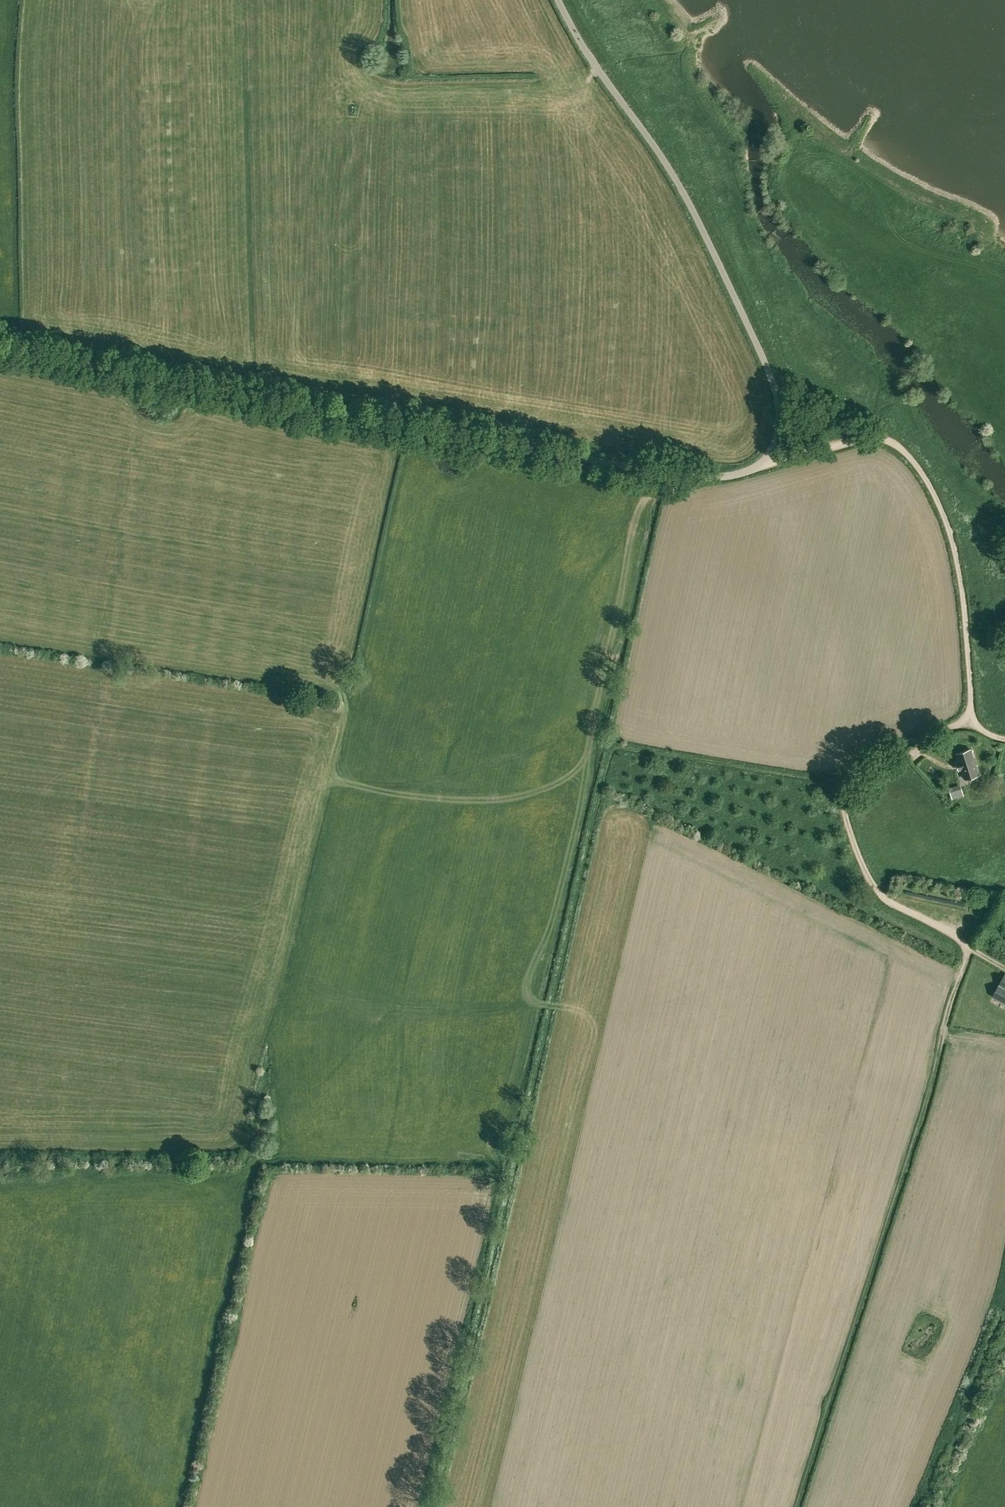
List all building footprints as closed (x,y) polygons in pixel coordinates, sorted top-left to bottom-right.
[(957,754),(959,761),(958,762),(961,769),(962,769),(965,778),(979,774),(971,749),(957,754)] [(953,789),(956,798),(965,795),(962,786),(953,789)] [(993,996),(1004,1003),(1004,973),(993,996)]
